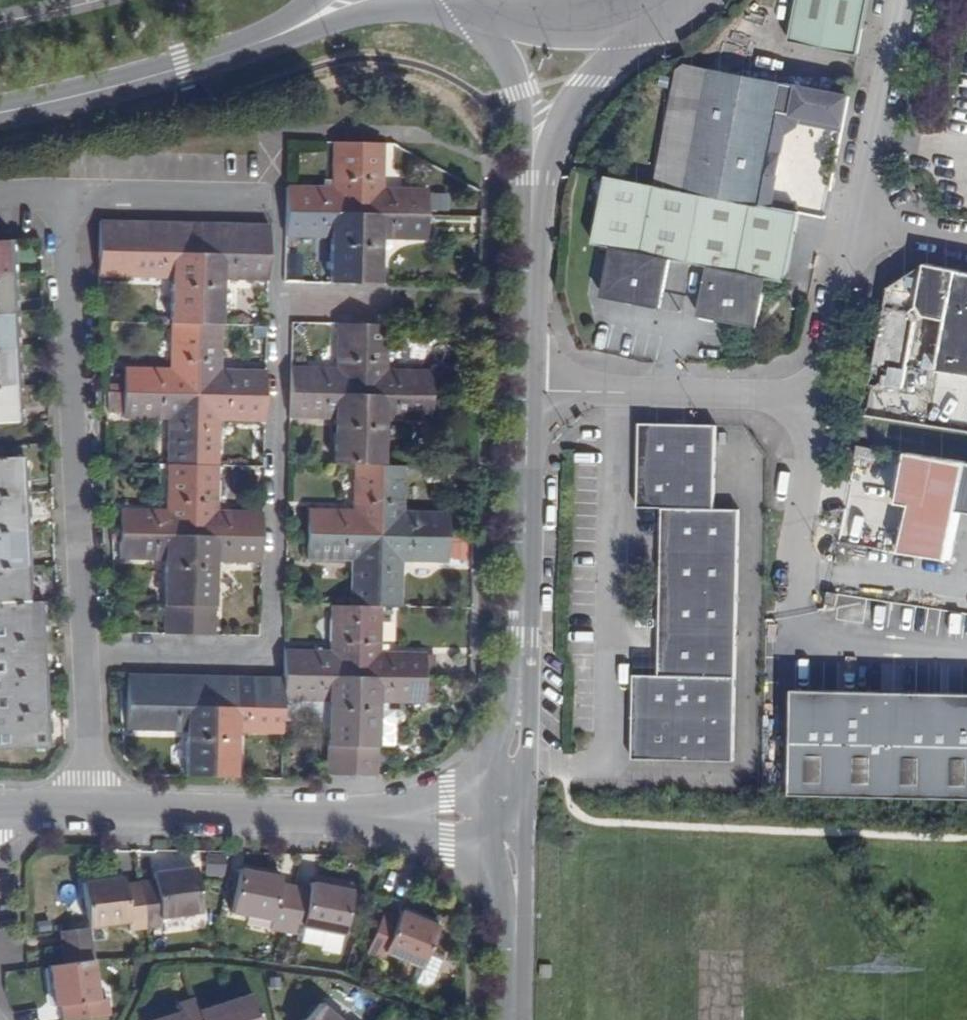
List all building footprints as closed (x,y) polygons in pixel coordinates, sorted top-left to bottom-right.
[(791,43),(857,57),(868,0),(800,0),(791,43)] [(706,70),(682,190),(753,204),(777,84),(706,70)] [(285,182),(284,211),(354,213),(356,144),(330,144),(329,184),(285,182)] [(354,213),(425,215),(425,187),(380,184),(381,145),(356,144),(354,213)] [(780,277),(793,212),(753,204),(682,190),(606,174),(593,240),(613,243),(602,295),(658,306),(669,255),(704,262),(694,314),(750,325),(761,274),(780,277)] [(327,282),(352,283),(354,213),(284,211),(284,236),(328,236),(327,282)] [(425,215),(354,213),(352,283),(378,284),(379,237),(424,237),(425,215)] [(112,251),(113,222),(96,221),(95,251),(112,251)] [(129,251),(130,222),(113,222),(112,251),(129,251)] [(145,252),(145,222),(130,222),(129,251),(145,252)] [(160,223),(145,222),(145,252),(159,252),(160,223)] [(160,223),(159,252),(174,251),(174,223),(160,223)] [(190,223),(174,223),(174,251),(189,252),(190,223)] [(196,252),(205,252),(206,223),(190,223),(189,252),(196,252)] [(205,252),(220,251),(221,224),(206,223),(205,252)] [(221,224),(220,251),(235,252),(236,224),(221,224)] [(236,224),(235,252),(251,252),(251,225),(236,224)] [(251,252),(267,251),(267,225),(251,225),(251,252)] [(10,279),(8,241),(0,241),(0,279),(10,279)] [(112,251),(95,251),(95,274),(170,276),(168,322),(194,323),(196,252),(189,252),(174,251),(159,252),(145,252),(129,251),(112,251)] [(267,251),(251,252),(235,252),(220,251),(205,252),(196,252),(194,323),(219,323),(220,277),(266,278),(267,251)] [(925,263),(889,287),(885,307),(910,312),(919,305),(926,314),(947,319),(937,369),(966,375),(966,272),(925,263)] [(0,279),(0,314),(11,314),(10,279),(0,279)] [(0,314),(0,352),(13,352),(11,314),(0,314)] [(194,323),(168,322),(167,368),(123,368),(122,395),(193,396),(194,323)] [(193,396),(264,397),(264,369),(218,369),(219,323),(194,323),(193,396)] [(288,368),(287,395),(358,396),(359,325),(334,324),(333,369),(288,368)] [(386,326),(359,325),(358,396),(429,398),(430,371),(386,370),(386,326)] [(0,352),(0,388),(15,388),(13,352),(0,352)] [(0,388),(0,426),(17,425),(15,388),(0,388)] [(193,396),(122,395),(108,394),(108,411),(120,411),(120,418),(166,419),(165,466),(191,467),(193,396)] [(333,466),(351,466),(357,466),(358,396),(287,395),(287,418),(333,419),(333,466)] [(263,422),(264,397),(193,396),(191,467),(216,467),(217,420),(263,422)] [(378,466),(384,466),(385,420),(429,420),(429,398),(358,396),(357,466),(378,466)] [(723,509),(725,425),(648,423),(646,507),(670,508),(666,673),(642,672),(639,762),(741,764),(747,510),(723,509)] [(876,447),(858,445),(856,455),(874,459),(876,447)] [(966,461),(907,452),(897,503),(910,505),(900,552),(947,560),(957,510),(966,461)] [(24,494),(21,457),(0,458),(0,495),(24,494)] [(966,461),(957,510),(966,512),(966,461)] [(121,510),(120,536),(189,538),(191,467),(165,466),(165,511),(121,510)] [(307,511),(306,538),(377,538),(378,466),(357,466),(351,466),(351,511),(307,511)] [(378,466),(377,538),(446,538),(446,513),(404,513),(405,467),(384,466),(378,466)] [(189,538),(261,539),(262,512),(215,512),(216,467),(191,467),(189,538)] [(0,495),(0,531),(22,530),(26,530),(24,494),(0,495)] [(852,520),(850,541),(862,542),(865,522),(852,520)] [(24,567),(22,530),(0,531),(0,569),(24,567)] [(187,636),(189,538),(120,536),(120,550),(120,561),(164,563),(164,637),(187,636)] [(189,538),(187,636),(212,637),(214,563),(261,564),(261,539),(189,538)] [(351,562),(351,611),(354,611),(376,611),(377,538),(306,538),(305,561),(351,562)] [(377,538),(376,611),(381,611),(401,611),(403,564),(445,564),(446,538),(377,538)] [(463,560),(464,542),(447,541),(446,560),(463,560)] [(24,567),(0,569),(0,605),(26,604),(24,567)] [(839,594),(828,592),(825,604),(836,606),(839,594)] [(0,605),(0,643),(39,640),(38,603),(26,604),(0,605)] [(354,611),(351,611),(329,611),(329,654),(283,653),(283,679),(354,680),(354,611)] [(381,611),(376,611),(354,611),(354,680),(425,681),(425,657),(380,655),(381,611)] [(41,677),(39,640),(0,643),(0,679),(41,677)] [(43,714),(41,677),(0,679),(0,717),(43,714)] [(184,779),(208,779),(209,708),(201,708),(186,707),(172,707),(157,707),(142,706),(141,677),(119,677),(122,733),(185,734),(184,779)] [(142,706),(157,707),(157,678),(141,677),(142,706)] [(157,678),(157,707),(172,707),(171,678),(157,678)] [(172,707),(186,707),(185,678),(171,678),(172,707)] [(185,678),(186,707),(201,708),(201,678),(185,678)] [(201,708),(209,708),(218,708),(218,678),(201,678),(201,708)] [(218,708),(233,708),(233,678),(218,678),(218,708)] [(250,708),(250,678),(233,678),(233,708),(250,708)] [(250,678),(250,708),(265,708),(266,678),(250,678)] [(266,678),(265,708),(282,709),(282,704),(283,679),(266,678)] [(283,679),(282,704),(326,705),(327,778),(353,779),(354,680),(283,679)] [(354,680),(353,779),(376,779),(378,751),(395,751),(395,730),(398,731),(401,727),(402,721),(399,717),(388,717),(388,706),(424,706),(425,681),(354,680)] [(793,794),(966,798),(966,695),(903,694),(903,701),(883,701),(883,693),(796,692),(793,794)] [(903,701),(903,694),(883,693),(883,701),(903,701)] [(265,708),(250,708),(233,708),(218,708),(209,708),(208,779),(234,780),(236,735),(281,736),(282,709),(265,708)] [(0,717),(0,754),(45,752),(43,714),(0,717)] [(156,879),(140,881),(145,928),(162,926),(161,918),(202,912),(195,868),(155,873),(156,879)] [(272,930),(287,933),(296,886),(279,883),(280,877),(243,871),(234,914),(273,922),(272,930)] [(145,928),(140,881),(124,883),(123,877),(82,883),(88,928),(128,923),(130,930),(145,928)] [(312,889),(296,886),(287,933),(296,935),(305,936),(304,942),(323,947),(326,952),(339,954),(343,949),(346,927),(352,890),(313,883),(312,889)] [(439,927),(402,911),(400,917),(386,911),(368,956),(383,961),(386,954),(420,967),(415,982),(426,986),(436,979),(441,966),(437,959),(428,955),(439,927)] [(63,949),(90,945),(88,931),(61,934),(63,949)] [(66,965),(92,962),(90,945),(63,949),(66,965)] [(66,965),(52,967),(58,1008),(64,1007),(66,1019),(80,1019),(111,1016),(109,999),(100,1000),(95,962),(94,962),(92,962),(66,965)] [(202,1019),(262,1019),(253,994),(216,1007),(214,1000),(197,1006),(202,1019)] [(197,1006),(195,999),(180,1004),(183,1013),(162,1019),(202,1019),(197,1006)] [(321,1005),(307,1019),(338,1019),(321,1005)]
